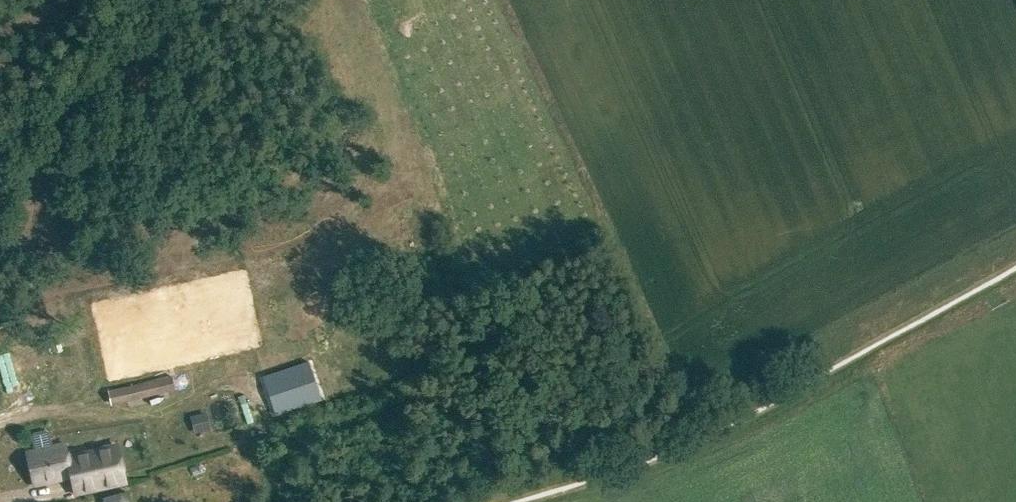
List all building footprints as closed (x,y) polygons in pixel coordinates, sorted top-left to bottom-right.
[(201,428),(217,425),(215,412),(199,415),(201,428)] [(68,477),(72,495),(122,484),(114,447),(68,457),(65,444),(26,452),(33,485),(68,477)] [(103,498),(104,501),(129,501),(126,492),(103,498)]
